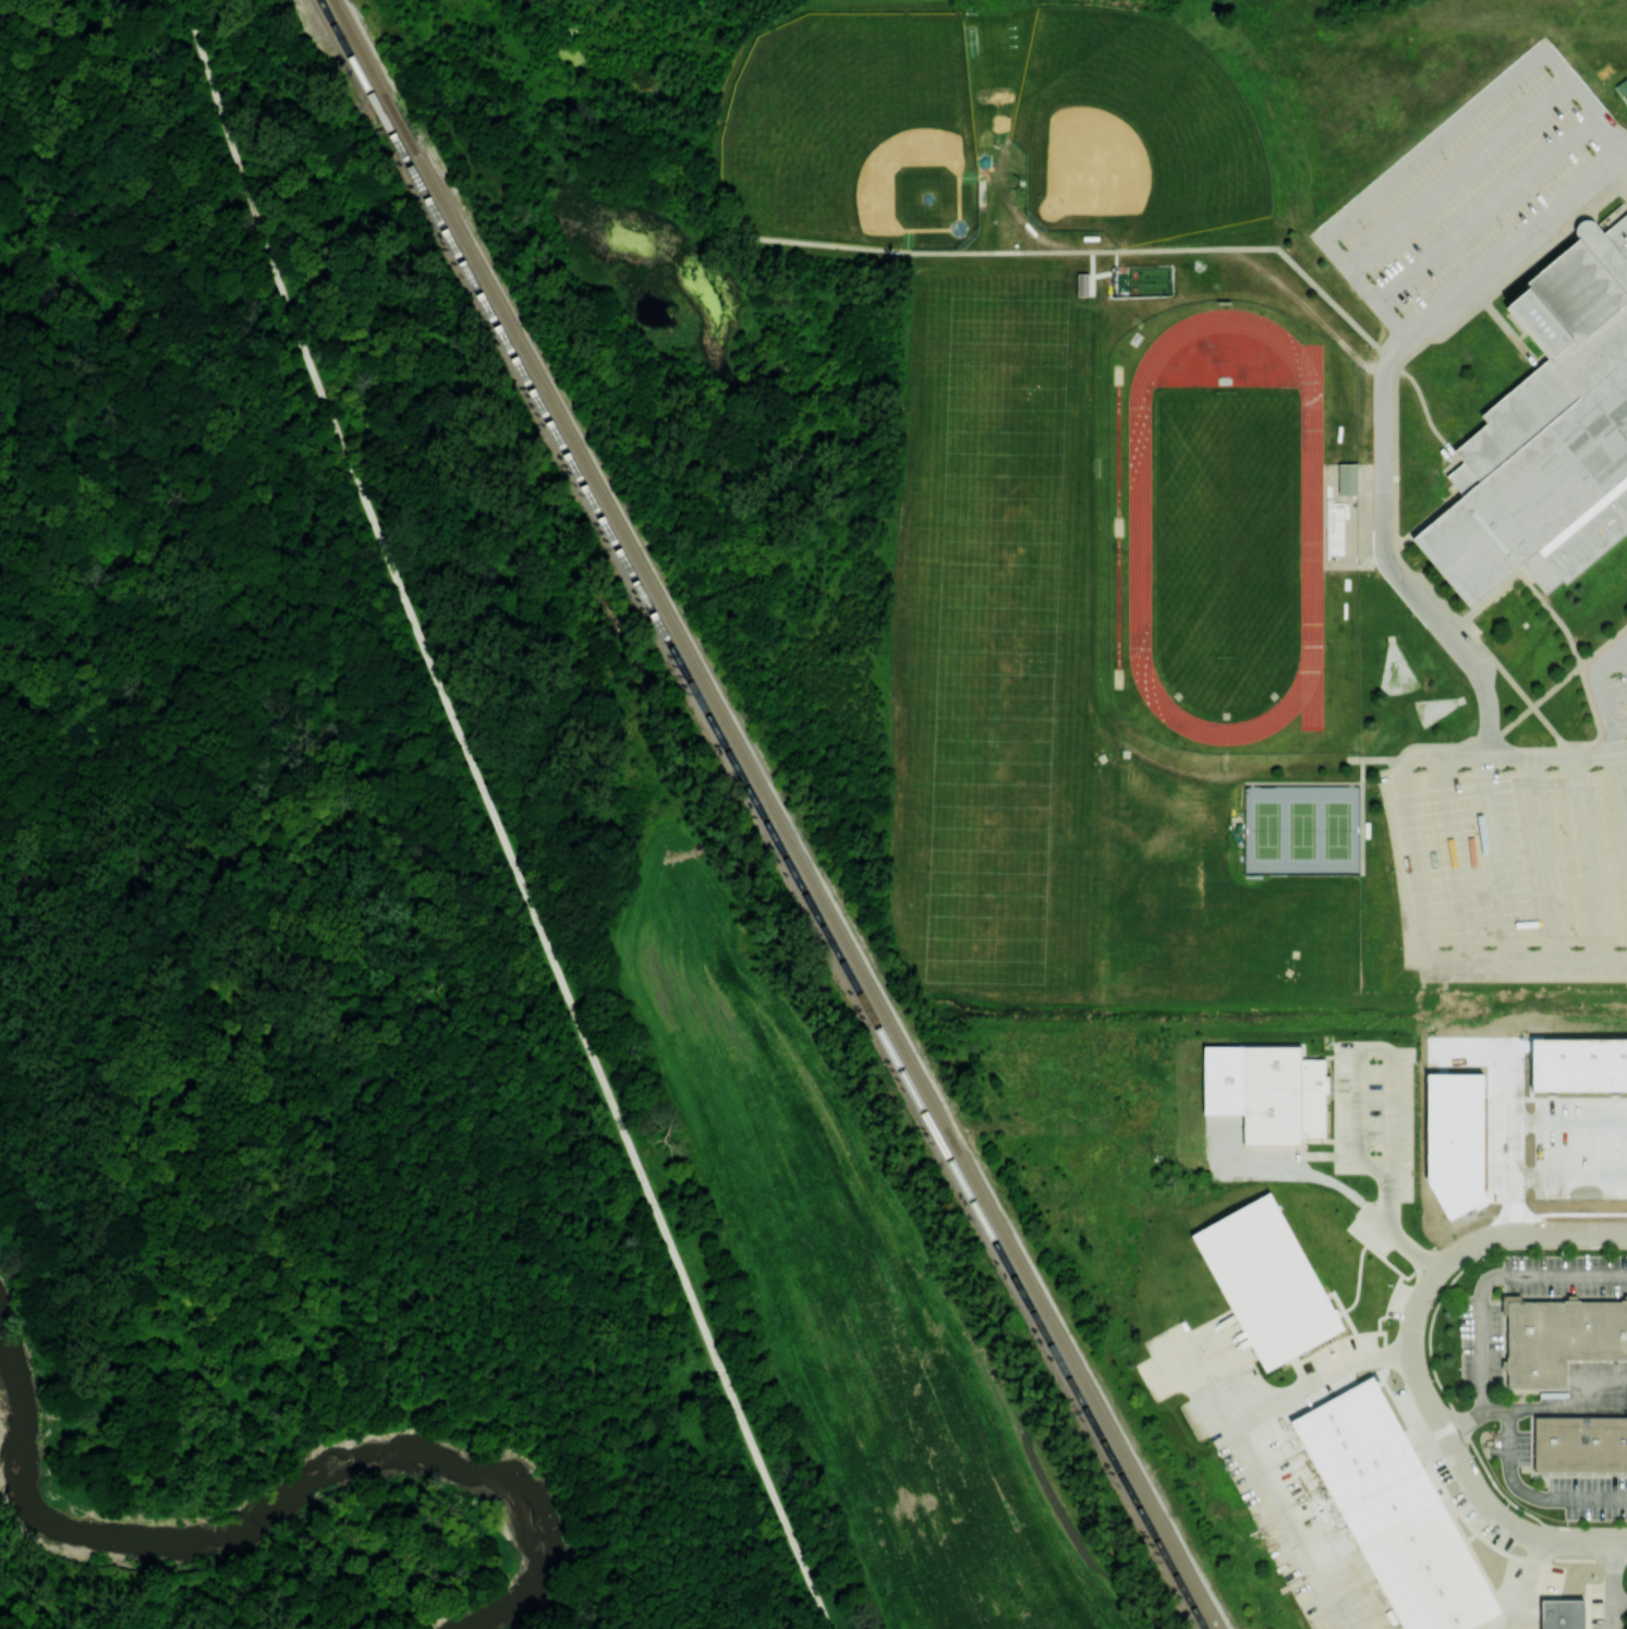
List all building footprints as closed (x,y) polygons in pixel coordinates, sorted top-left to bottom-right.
[(1604,227),(1588,240),(1508,306),(1552,358),(1486,414),(1494,423),(1462,450),(1469,459),(1450,474),(1468,495),(1418,536),(1476,605),(1528,561),(1553,592),(1626,530),(1626,207),(1604,227)] [(1584,222),(1582,226),(1582,232),(1584,235),(1588,240),(1604,227),(1599,220),(1593,218),(1588,218),(1584,222)] [(1089,273),(1077,273),(1077,295),(1089,295),(1089,273)] [(1103,280),(1104,297),(1113,297),(1112,279),(1103,280)] [(1340,463),(1340,494),(1356,494),(1360,494),(1359,463),(1357,463),(1340,463)] [(1326,501),(1326,556),(1347,556),(1346,501),(1326,501)] [(1533,1042),(1626,1042),(1626,1094),(1533,1093),(1533,1042)] [(1206,1049),(1207,1118),(1247,1117),(1247,1150),(1306,1148),(1306,1140),(1328,1140),(1328,1097),(1334,1097),(1334,1078),(1327,1078),(1327,1062),(1306,1062),(1306,1049),(1206,1049)] [(1273,1193),(1346,1330),(1268,1373),(1194,1235),(1273,1193)] [(1506,1298),(1626,1297),(1626,1357),(1564,1358),(1564,1385),(1506,1385),(1506,1298)] [(1290,1420),(1403,1628),(1471,1628),(1502,1613),(1374,1375),(1290,1420)] [(1532,1415),(1626,1414),(1626,1470),(1532,1470),(1532,1415)] [(1584,1601),(1584,1628),(1543,1628),(1543,1601),(1584,1601)]
